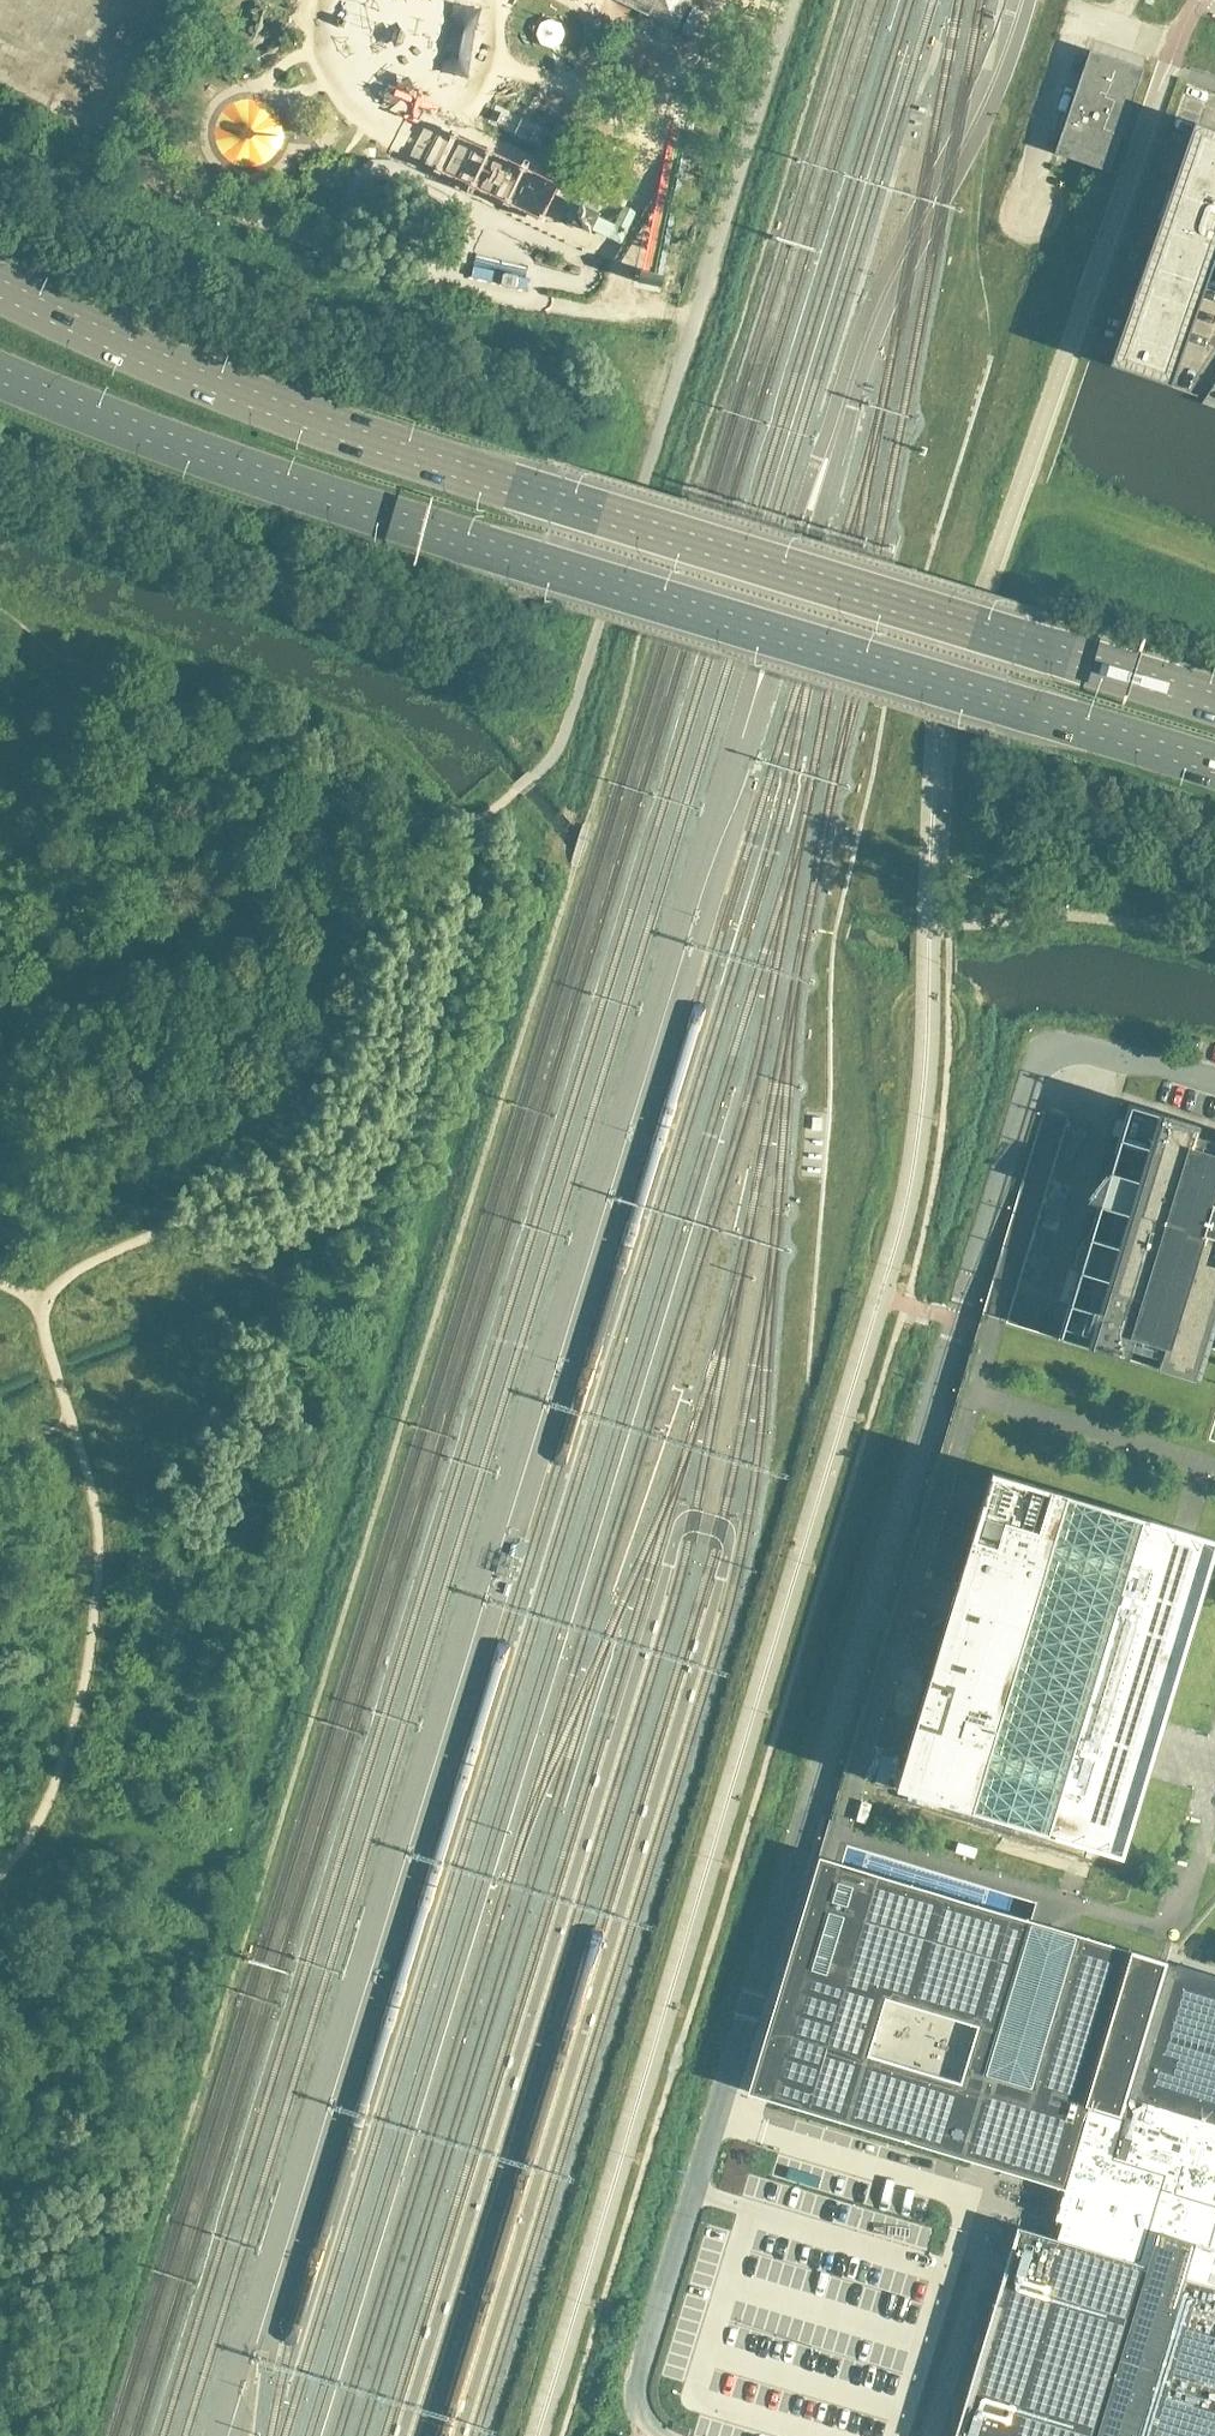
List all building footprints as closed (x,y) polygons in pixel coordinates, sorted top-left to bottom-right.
[(690,0),(617,0),(622,2),(676,29),(690,0)] [(1109,171),(1143,68),(1090,50),(1055,152),(1109,171)] [(1193,121),(1109,365),(1170,386),(1214,256),(1214,129),(1193,121)] [(1191,1150),(1198,1124),(1129,1103),(1129,1104),(1124,1121),(1120,1136),(1104,1189),(1099,1204),(1079,1271),(1069,1304),(1066,1313),(1059,1337),(1059,1338),(1194,1379),(1201,1354),(1204,1345),(1214,1308),(1214,1157),(1191,1150)] [(990,1467),(895,1785),(1122,1852),(1154,1746),(1214,1540),(1214,1535),(990,1467)] [(1165,1960),(1174,1963),(1180,1946),(1140,1934),(1133,1951),(1048,1925),(839,1862),(818,1856),(747,2091),(768,2098),(1005,2169),(1065,2187),(1090,2103),(1140,2118),(1146,2100),(1125,2094),(1165,1960)] [(1165,1960),(1125,2094),(1146,2100),(1214,2120),(1214,1975),(1174,1963),(1165,1960)] [(1146,2100),(1140,2118),(1090,2103),(1065,2187),(1055,2218),(1062,2220),(1057,2237),(1017,2225),(954,2435),(1214,2435),(1214,2120),(1146,2100)]
